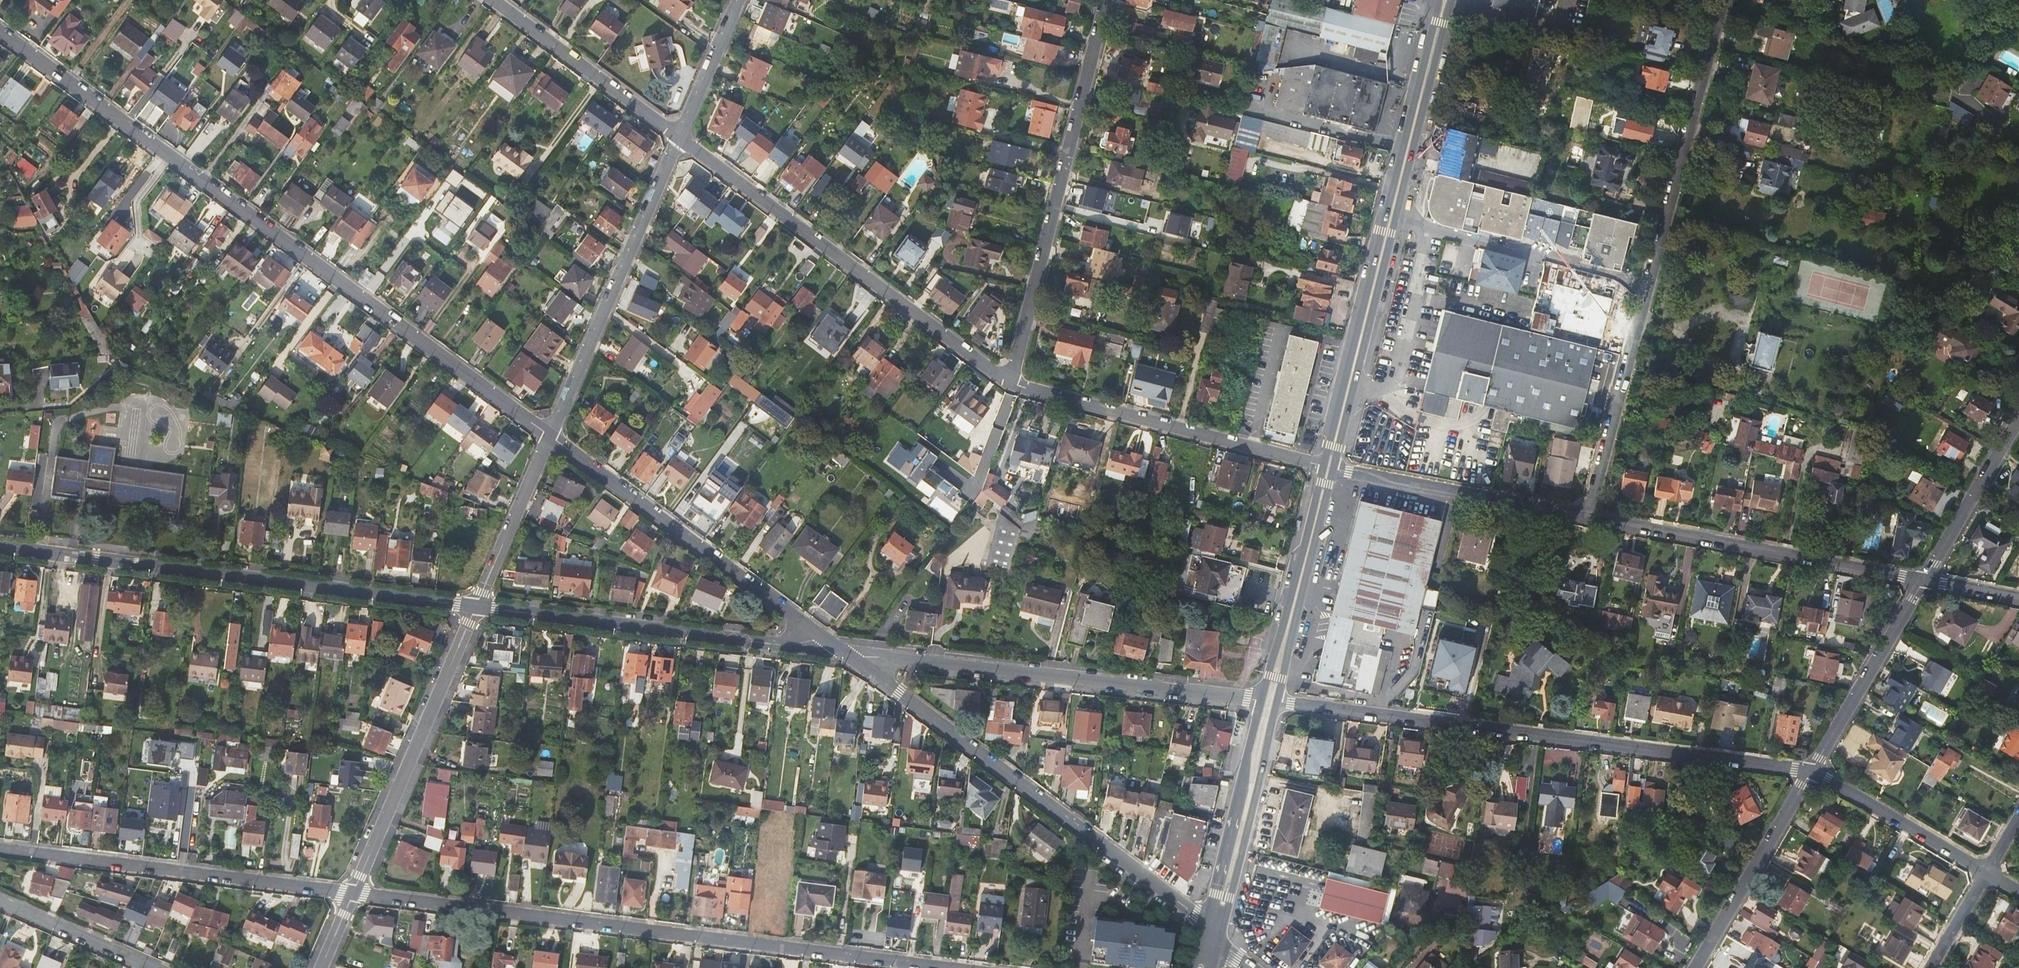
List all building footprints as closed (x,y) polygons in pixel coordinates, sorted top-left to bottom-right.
[(33,14),(39,6),(47,13),(51,8),(60,15),(72,0),(30,0),(24,8),(33,14)] [(209,18),(222,0),(198,0),(206,5),(201,12),(209,18)] [(292,21),(304,3),(300,0),(269,0),(267,2),(292,21)] [(380,0),(353,0),(350,4),(351,7),(355,10),(358,12),(368,20),(370,21),(384,3),(380,0)] [(575,14),(585,0),(565,0),(559,8),(567,14),(569,10),(575,14)] [(661,1),(657,7),(677,20),(685,8),(684,8),(686,5),(689,7),(694,0),(659,0),(661,1)] [(769,3),(786,10),(791,0),(770,0),(769,3)] [(931,0),(924,0),(920,10),(927,12),(931,0)] [(1079,0),(1068,0),(1067,6),(1062,6),(1061,10),(1076,13),(1079,0)] [(1136,9),(1147,11),(1148,10),(1149,6),(1151,0),(1127,0),(1126,2),(1137,4),(1136,9)] [(1393,24),(1351,13),(1299,0),(1270,0),(1266,13),(1264,23),(1262,32),(1256,54),(1255,58),(1275,64),(1285,27),(1356,45),(1353,56),(1375,61),(1378,51),(1385,52),(1393,24)] [(1351,13),(1393,24),(1398,0),(1354,0),(1351,13)] [(1539,0),(1492,0),(1490,8),(1534,20),(1539,0)] [(1864,0),(1845,0),(1843,7),(1847,8),(1844,20),(1842,21),(1848,36),(1871,28),(1870,27),(1877,25),(1871,10),(1865,12),(1864,12),(1862,11),(1864,0)] [(808,13),(810,11),(807,9),(810,4),(807,1),(802,2),(799,10),(808,13)] [(769,3),(764,13),(786,23),(790,12),(786,10),(769,3)] [(2008,4),(2000,17),(2008,21),(2015,9),(2008,4)] [(679,22),(690,8),(689,7),(686,5),(684,8),(685,8),(677,20),(679,22)] [(1266,13),(1234,5),(1229,21),(1236,22),(1237,19),(1243,21),(1244,18),(1264,23),(1266,13)] [(853,12),(840,7),(838,12),(851,18),(853,12)] [(1065,17),(1024,7),(1019,25),(1019,26),(1020,26),(1020,27),(1020,28),(1021,28),(1021,29),(1022,29),(1023,29),(1022,36),(1027,37),(1038,40),(1040,30),(1056,34),(1057,27),(1062,28),(1065,17)] [(245,14),(238,9),(229,21),(236,25),(245,14)] [(624,25),(603,9),(590,26),(611,42),(624,25)] [(927,12),(920,10),(920,12),(918,17),(925,19),(927,12)] [(1178,26),(1174,43),(1188,46),(1195,18),(1165,10),(1162,22),(1178,26)] [(368,20),(358,12),(353,19),(363,27),(368,20)] [(79,20),(69,13),(49,41),(71,58),(87,36),(74,26),(79,20)] [(764,13),(759,25),(781,35),(786,23),(764,13)] [(249,17),(245,14),(241,19),(247,23),(251,18),(249,17)] [(339,30),(320,16),(304,36),(324,51),(339,30)] [(921,34),(926,20),(925,19),(918,17),(913,32),(921,34)] [(183,26),(172,18),(166,26),(165,27),(157,39),(168,47),(173,39),(175,41),(181,32),(183,26)] [(272,34),(251,18),(247,23),(268,39),(272,34)] [(389,63),(397,69),(421,36),(413,30),(416,25),(405,18),(389,39),(401,47),(389,63)] [(247,23),(241,19),(235,27),(241,31),(247,23)] [(113,39),(135,56),(136,54),(142,59),(147,52),(154,43),(149,39),(126,21),(113,39)] [(165,27),(160,24),(149,39),(154,43),(157,39),(165,27)] [(1675,30),(1651,24),(1643,53),(1645,53),(1643,60),(1664,66),(1666,58),(1668,59),(1675,30)] [(758,25),(748,47),(771,57),(781,35),(759,25),(758,25)] [(1145,27),(1136,25),(1134,32),(1143,34),(1145,27)] [(1792,33),(1759,25),(1757,34),(1770,38),(1766,54),(1785,58),(1792,33)] [(1262,32),(1255,30),(1249,52),(1256,54),(1262,32)] [(453,46),(434,31),(418,53),(437,68),(453,46)] [(657,31),(642,35),(650,67),(672,62),(665,37),(659,38),(657,31)] [(484,41),(476,35),(457,61),(478,76),(492,57),(479,48),(484,41)] [(365,49),(348,36),(333,55),(350,68),(365,49)] [(1038,40),(1027,37),(1022,57),(1051,64),(1053,57),(1066,60),(1069,47),(1049,42),(1038,40)] [(217,63),(234,75),(246,59),(229,46),(217,63)] [(1534,48),(1525,81),(1546,87),(1554,53),(1534,48)] [(999,60),(961,51),(955,74),(973,78),(974,72),(987,75),(989,69),(997,71),(999,60)] [(146,71),(148,67),(155,58),(147,52),(142,59),(135,69),(124,84),(131,89),(136,83),(146,90),(152,81),(152,80),(154,77),(146,71)] [(1853,52),(1852,60),(1858,60),(1857,68),(1865,69),(1867,54),(1853,52)] [(142,59),(136,54),(135,56),(128,64),(135,69),(142,59)] [(530,70),(508,54),(486,85),(508,101),(530,70)] [(744,66),(737,83),(751,89),(756,91),(762,78),(768,63),(749,55),(744,66)] [(1125,65),(1123,64),(1120,75),(1132,78),(1134,71),(1141,72),(1142,69),(1144,70),(1147,60),(1137,58),(1136,60),(1127,58),(1125,65)] [(1223,67),(1195,60),(1191,78),(1218,85),(1223,67)] [(199,76),(205,67),(199,63),(193,71),(199,76)] [(1374,130),(1386,82),(1314,64),(1286,67),(1276,106),(1374,130)] [(1750,97),(1768,101),(1769,102),(1777,70),(1755,64),(1750,82),(1753,84),(1750,97)] [(741,65),(734,82),(737,83),(744,66),(741,65)] [(156,73),(148,67),(146,71),(154,77),(156,73)] [(1647,80),(1646,88),(1663,92),(1668,73),(1651,68),(1650,70),(1642,68),(1640,78),(1647,80)] [(300,82),(283,69),(271,86),(273,87),(269,92),(279,99),(283,94),(289,98),(300,82)] [(917,82),(911,70),(906,74),(910,85),(917,82)] [(544,74),(540,71),(528,87),(533,90),(544,74)] [(568,94),(560,89),(551,82),(552,79),(544,74),(533,90),(532,92),(557,110),(568,94)] [(878,82),(876,76),(859,82),(861,88),(878,82)] [(165,110),(170,114),(180,100),(186,92),(184,90),(178,86),(166,77),(150,99),(157,105),(165,110)] [(765,79),(762,78),(756,91),(759,92),(765,79)] [(5,104),(16,113),(31,94),(11,79),(0,93),(0,101),(5,104)] [(562,86),(552,79),(551,82),(560,89),(562,86)] [(1977,99),(1985,104),(1997,111),(2009,92),(1988,79),(1977,99)] [(1164,94),(1166,86),(1149,82),(1147,89),(1164,94)] [(375,90),(366,83),(359,93),(367,100),(375,90)] [(340,90),(332,84),(327,91),(335,96),(340,90)] [(1142,90),(1133,88),(1129,104),(1139,106),(1142,90)] [(231,89),(217,110),(232,121),(246,101),(231,89)] [(987,94),(961,89),(952,122),(982,130),(985,117),(981,116),(987,94)] [(287,107),(306,120),(309,116),(315,108),(297,94),(287,107)] [(363,103),(354,96),(346,109),(353,114),(357,108),(369,118),(372,113),(366,110),(368,108),(363,104),(363,103)] [(1588,115),(1592,100),(1581,97),(1576,96),(1568,128),(1569,129),(1584,132),(1600,136),(1605,119),(1588,115)] [(204,105),(195,98),(189,106),(185,103),(184,104),(197,114),(198,113),(204,105)] [(710,129),(731,137),(743,106),(722,98),(710,129)] [(286,99),(276,114),(278,115),(288,100),(286,99)] [(1055,105),(1033,99),(1031,107),(1035,108),(1029,132),(1047,137),(1053,114),(1055,105)] [(197,114),(184,104),(185,103),(180,100),(170,114),(173,116),(172,118),(186,128),(197,114)] [(264,101),(263,104),(270,109),(272,107),(264,101)] [(610,115),(592,101),(580,117),(598,130),(610,115)] [(1471,123),(1468,134),(1482,138),(1487,119),(1472,115),(1475,105),(1465,103),(1464,105),(1457,104),(1454,119),(1471,123)] [(1214,113),(1215,107),(1201,104),(1193,138),(1203,140),(1205,132),(1228,137),(1233,118),(1214,113)] [(162,113),(165,110),(157,105),(155,107),(162,113)] [(68,133),(79,119),(63,107),(52,122),(68,133)] [(278,115),(276,114),(271,110),(261,122),(254,117),(245,128),(251,132),(254,128),(256,129),(282,147),(289,137),(271,124),(278,115)] [(1779,113),(1777,121),(1791,125),(1794,117),(1779,113)] [(1306,145),(1309,131),(1241,114),(1233,147),(1245,150),(1252,152),(1257,133),(1306,145)] [(617,120),(610,115),(598,130),(606,135),(617,120)] [(311,117),(309,116),(306,120),(300,127),(302,128),(311,117)] [(341,116),(330,131),(339,138),(350,122),(341,116)] [(735,131),(751,142),(759,132),(762,127),(747,116),(735,131)] [(302,128),(300,127),(283,151),(292,157),(294,155),(296,152),(299,155),(303,157),(324,128),(311,117),(302,128)] [(1621,118),(1617,133),(1650,142),(1654,127),(1621,118)] [(1609,120),(1605,119),(1600,136),(1604,138),(1609,120)] [(1767,126),(1741,120),(1739,129),(1746,130),(1743,141),(1770,148),(1775,128),(1767,126)] [(640,134),(624,122),(614,136),(632,149),(628,154),(640,162),(652,145),(639,136),(640,134)] [(1566,141),(1569,129),(1568,128),(1551,124),(1548,136),(1566,141)] [(928,128),(923,130),(926,140),(932,138),(932,136),(935,135),(934,130),(928,128)] [(1101,147),(1115,151),(1114,157),(1121,159),(1122,153),(1123,153),(1127,138),(1129,131),(1117,128),(1115,134),(1105,132),(1104,137),(1101,139),(1099,145),(1101,147)] [(1494,156),(1497,145),(1490,143),(1491,140),(1482,138),(1468,134),(1448,129),(1437,174),(1467,181),(1473,156),(1476,157),(1477,152),(1494,156)] [(948,131),(944,130),(940,145),(951,148),(955,132),(949,130),(948,131)] [(762,163),(768,155),(776,144),(759,132),(751,142),(747,148),(753,152),(758,156),(756,158),(762,163)] [(1722,132),(1720,140),(1734,144),(1736,136),(1722,132)] [(868,147),(851,134),(838,151),(855,164),(862,169),(875,152),(868,147)] [(796,145),(783,135),(776,144),(768,155),(782,165),(796,145)] [(1127,138),(1123,153),(1129,155),(1133,140),(1127,138)] [(1023,159),(1026,148),(993,139),(988,159),(1013,165),(1015,157),(1023,159)] [(1358,147),(1358,144),(1346,141),(1346,144),(1337,142),(1332,161),(1357,168),(1362,148),(1358,147)] [(530,158),(522,152),(521,154),(513,148),(504,142),(492,158),(517,176),(530,158)] [(1601,144),(1591,182),(1618,189),(1620,180),(1616,179),(1619,170),(1621,169),(1624,168),(1625,165),(1631,167),(1634,153),(1601,144)] [(1781,146),(1778,155),(1793,159),(1800,161),(1807,163),(1809,156),(1801,154),(1802,152),(1781,146)] [(1243,157),(1245,150),(1233,147),(1231,155),(1243,157)] [(4,159),(12,165),(16,158),(18,156),(10,150),(4,159)] [(1784,189),(1793,159),(1778,155),(1768,153),(1760,182),(1761,182),(1760,187),(1761,189),(1777,194),(1777,191),(1781,192),(1782,188),(1784,189)] [(802,165),(795,159),(783,175),(790,180),(787,185),(793,190),(796,185),(802,189),(814,174),(819,177),(826,167),(810,155),(802,165)] [(1243,157),(1231,155),(1224,180),(1237,183),(1243,157)] [(1470,182),(1473,169),(1476,157),(1473,156),(1467,181),(1470,182)] [(30,178),(37,169),(22,159),(15,167),(30,178)] [(227,171),(251,190),(254,185),(250,182),(255,175),(253,173),(254,171),(244,164),(242,164),(236,160),(227,171)] [(1108,180),(1122,184),(1128,186),(1128,188),(1138,191),(1143,171),(1133,169),(1133,167),(1113,162),(1108,180)] [(870,183),(871,185),(873,182),(876,184),(875,185),(886,194),(897,179),(892,175),(879,165),(876,163),(865,176),(862,180),(856,176),(850,185),(862,194),(870,183)] [(1329,171),(1309,166),(1305,165),(1304,171),(1326,177),(1330,178),(1332,171),(1329,171)] [(917,184),(927,191),(938,176),(935,167),(932,168),(935,175),(932,179),(925,174),(917,184)] [(434,182),(415,168),(401,185),(421,200),(434,182)] [(1023,176),(991,168),(989,176),(987,175),(984,187),(1013,195),(1016,183),(1021,184),(1023,176)] [(1532,184),(1473,169),(1470,182),(1529,196),(1532,184)] [(122,182),(107,170),(106,171),(93,189),(109,200),(122,182)] [(628,181),(613,170),(603,183),(618,195),(628,181)] [(704,189),(706,185),(688,171),(680,191),(682,192),(678,199),(689,209),(690,206),(704,189)] [(1632,238),(1636,223),(1552,202),(1532,197),(1529,196),(1470,182),(1467,181),(1437,174),(1434,173),(1427,204),(1428,208),(1430,212),(1432,214),(1435,217),(1438,218),(1443,219),(1471,226),(1513,236),(1521,238),(1522,232),(1528,233),(1528,235),(1536,239),(1537,236),(1544,237),(1544,239),(1552,243),(1553,240),(1560,241),(1559,243),(1568,248),(1570,243),(1585,247),(1583,255),(1621,266),(1629,237),(1632,238)] [(787,185),(790,180),(783,175),(779,180),(787,185)] [(827,175),(816,189),(822,193),(833,179),(827,175)] [(327,205),(339,214),(349,200),(351,197),(331,183),(333,180),(327,176),(313,195),(320,200),(327,205)] [(1353,203),(1351,203),(1355,188),(1345,185),(1346,182),(1330,178),(1326,177),(1323,190),(1319,189),(1315,203),(1341,209),(1351,212),(1353,203)] [(312,196),(292,182),(278,200),(285,205),(299,215),(312,196)] [(1555,190),(1535,185),(1532,197),(1552,202),(1555,190)] [(971,190),(957,186),(954,197),(961,198),(968,200),(971,190)] [(1107,191),(1087,186),(1084,197),(1080,196),(1078,205),(1102,211),(1107,191)] [(182,219),(192,205),(185,200),(184,202),(172,193),(167,189),(158,202),(154,207),(178,225),(182,219)] [(448,189),(434,208),(459,227),(473,208),(448,189)] [(704,217),(718,200),(704,189),(690,206),(704,217)] [(818,198),(822,193),(816,189),(812,193),(818,198)] [(1107,203),(1114,205),(1118,193),(1110,190),(1107,203)] [(33,198),(44,219),(40,221),(48,233),(59,227),(52,213),(56,210),(45,191),(33,198)] [(950,227),(956,228),(970,232),(974,214),(978,214),(980,203),(968,200),(961,198),(954,197),(953,196),(950,207),(955,208),(950,227)] [(1941,199),(1932,197),(1929,207),(1937,211),(1941,199)] [(541,224),(551,210),(536,198),(525,213),(541,224)] [(324,209),(327,205),(320,200),(317,203),(324,209)] [(333,228),(349,207),(352,202),(349,200),(339,214),(329,228),(332,230),(333,228)] [(1339,224),(1340,215),(1341,209),(1315,203),(1305,200),(1298,233),(1326,240),(1328,232),(1343,236),(1343,235),(1344,235),(1346,233),(1347,229),(1345,225),(1343,225),(1339,224)] [(736,246),(741,238),(737,236),(749,221),(743,215),(735,208),(734,209),(728,204),(727,206),(721,201),(704,222),(711,227),(716,220),(724,227),(719,234),(736,246)] [(934,212),(920,201),(916,207),(930,217),(934,212)] [(560,215),(564,209),(556,203),(551,210),(541,224),(537,229),(542,233),(548,237),(551,232),(550,230),(551,229),(549,227),(558,215),(560,215)] [(900,218),(879,203),(863,224),(884,239),(900,218)] [(13,207),(15,228),(38,226),(37,220),(29,205),(13,207)] [(284,208),(297,217),(299,215),(285,205),(284,208)] [(621,217),(606,206),(594,222),(610,233),(621,217)] [(1862,219),(1886,225),(1887,221),(1887,219),(1877,217),(1878,215),(1877,211),(1875,208),(1873,207),(1870,206),(1867,207),(1865,208),(1864,211),(1862,219)] [(367,220),(349,207),(333,228),(352,241),(367,220)] [(500,228),(504,219),(491,213),(486,222),(500,228)] [(1165,223),(1163,231),(1186,237),(1191,219),(1170,213),(1167,224),(1165,223)] [(528,223),(516,214),(511,221),(523,230),(528,223)] [(1959,217),(1956,222),(1977,234),(1980,229),(1959,217)] [(376,224),(369,218),(367,220),(352,241),(352,242),(359,247),(376,224)] [(496,230),(481,218),(468,236),(483,248),(496,230)] [(202,234),(182,219),(176,228),(165,242),(161,248),(171,254),(177,245),(188,253),(202,234)] [(113,223),(99,240),(115,253),(129,235),(113,223)] [(159,237),(165,242),(176,228),(169,223),(159,237)] [(211,251),(215,246),(219,248),(225,240),(225,239),(231,231),(221,223),(204,246),(211,251)] [(766,230),(760,225),(751,237),(758,242),(766,230)] [(1108,232),(1081,225),(1079,232),(1076,243),(1091,246),(1096,248),(1103,249),(1108,232)] [(930,238),(942,247),(951,235),(939,226),(930,238)] [(537,229),(536,228),(529,238),(535,243),(542,233),(537,229)] [(694,275),(708,256),(673,229),(665,240),(680,251),(674,260),(694,275)] [(573,247),(569,252),(588,267),(604,245),(587,234),(576,249),(573,247)] [(901,259),(907,263),(914,268),(927,250),(908,236),(894,254),(901,259)] [(1001,246),(971,237),(964,261),(985,267),(989,255),(997,258),(1001,246)] [(244,249),(235,243),(220,264),(244,282),(250,275),(251,273),(260,261),(252,255),(253,253),(245,248),(244,249)] [(1094,264),(1094,267),(1092,276),(1111,281),(1118,253),(1103,249),(1096,248),(1092,263),(1094,264)] [(1322,267),(1320,273),(1328,275),(1329,269),(1334,270),(1337,257),(1331,255),(1332,251),(1323,249),(1322,252),(1319,252),(1315,265),(1322,267)] [(1485,252),(1477,283),(1516,293),(1523,262),(1485,252)] [(290,273),(265,254),(260,261),(251,273),(254,276),(253,278),(268,289),(274,282),(280,287),(290,273)] [(1620,272),(1621,266),(1583,255),(1582,259),(1590,261),(1589,264),(1620,272)] [(496,256),(492,261),(498,265),(502,261),(496,256)] [(1284,257),(1283,264),(1303,268),(1304,262),(1284,257)] [(801,269),(808,274),(816,263),(809,258),(801,269)] [(178,281),(186,287),(202,265),(194,259),(178,281)] [(421,273),(405,261),(391,280),(408,292),(421,273)] [(498,265),(492,261),(475,284),(482,290),(486,284),(493,289),(510,266),(502,261),(498,265)] [(82,263),(71,278),(78,283),(89,268),(82,263)] [(593,276),(574,263),(561,281),(580,295),(593,276)] [(1251,267),(1232,263),(1224,293),(1243,298),(1251,267)] [(114,301),(130,280),(116,270),(113,273),(108,269),(95,286),(114,301)] [(745,284),(730,272),(720,287),(734,298),(745,284)] [(943,277),(936,272),(925,287),(932,292),(931,293),(940,301),(938,304),(951,313),(964,296),(942,279),(943,277)] [(1545,272),(1530,331),(1580,344),(1595,283),(1545,272)] [(1074,275),(1069,274),(1065,290),(1093,298),(1097,281),(1074,275)] [(645,275),(640,282),(652,291),(657,284),(645,275)] [(679,297),(686,301),(694,305),(692,311),(703,316),(713,296),(709,293),(689,279),(684,275),(681,280),(686,283),(679,297)] [(450,289),(431,276),(418,294),(437,307),(450,289)] [(1319,303),(1325,304),(1327,298),(1330,298),(1333,286),(1298,277),(1296,286),(1304,287),(1301,298),(1304,299),(1302,306),(1297,305),(1293,318),(1323,325),(1326,312),(1323,311),(1318,310),(1319,303)] [(1145,283),(1142,293),(1148,295),(1151,285),(1145,283)] [(74,296),(79,293),(77,290),(74,286),(70,288),(74,296)] [(142,304),(145,306),(151,298),(136,286),(126,299),(139,308),(142,304)] [(790,302),(815,320),(822,310),(810,301),(814,296),(801,286),(790,302)] [(1140,298),(1141,293),(1142,289),(1129,286),(1127,294),(1140,298)] [(648,299),(651,292),(638,287),(629,308),(654,318),(660,304),(648,299)] [(1178,292),(1161,288),(1151,326),(1171,331),(1178,305),(1175,304),(1178,292)] [(579,312),(584,306),(561,289),(546,310),(553,316),(552,318),(555,320),(557,319),(563,323),(574,308),(579,312)] [(1997,289),(1989,303),(2009,314),(2001,328),(2014,335),(2018,326),(2018,302),(1997,289)] [(313,306),(291,290),(280,305),(302,321),(313,306)] [(1752,298),(1729,293),(1727,307),(1749,312),(1752,298)] [(990,297),(985,294),(966,319),(982,330),(1002,302),(992,295),(990,297)] [(1206,305),(1208,297),(1198,295),(1196,302),(1206,305)] [(75,312),(79,318),(81,318),(93,317),(81,297),(76,300),(83,311),(75,312)] [(751,311),(771,325),(783,308),(774,302),(770,307),(755,297),(750,306),(751,311)] [(684,307),(692,311),(694,305),(686,301),(684,307)] [(736,305),(732,310),(737,314),(741,309),(736,305)] [(1217,335),(1224,309),(1215,307),(1209,333),(1217,335)] [(748,314),(741,309),(737,314),(729,325),(736,331),(748,314)] [(810,336),(834,354),(851,330),(843,324),(842,326),(835,321),(839,315),(831,309),(810,336)] [(1791,322),(1798,324),(1802,311),(1794,309),(1791,322)] [(732,310),(722,325),(727,328),(729,325),(737,314),(732,310)] [(1419,411),(1424,412),(1449,311),(1445,310),(1419,411)] [(782,316),(780,314),(771,327),(777,331),(789,315),(785,311),(782,316)] [(1530,331),(1449,311),(1424,412),(1444,417),(1445,411),(1449,397),(1457,399),(1498,409),(1493,429),(1503,431),(1509,411),(1512,412),(1510,421),(1573,436),(1575,428),(1577,428),(1597,348),(1580,344),(1530,331)] [(251,327),(258,317),(251,312),(245,319),(246,320),(245,322),(251,327)] [(842,326),(843,324),(846,321),(839,315),(835,321),(842,326)] [(81,318),(102,355),(110,355),(114,355),(107,343),(102,333),(101,331),(93,317),(81,318)] [(1933,318),(1925,332),(1948,345),(1950,341),(1957,345),(1953,351),(1971,361),(1980,346),(1933,318)] [(503,330),(488,319),(474,337),(489,349),(503,330)] [(542,323),(525,347),(546,362),(553,352),(552,351),(562,337),(542,323)] [(356,338),(363,344),(373,330),(366,325),(356,338)] [(722,325),(713,336),(718,340),(727,328),(722,325)] [(1093,336),(1060,327),(1054,352),(1073,357),(1071,362),(1081,364),(1083,357),(1087,357),(1093,336)] [(108,329),(102,333),(107,343),(114,338),(108,329)] [(380,336),(373,330),(363,344),(361,346),(369,352),(380,336)] [(335,374),(344,361),(340,358),(342,355),(311,332),(299,348),(335,374)] [(1110,332),(1108,341),(1122,345),(1125,336),(1110,332)] [(1753,354),(1748,354),(1746,361),(1748,363),(1751,364),(1750,367),(1759,369),(1758,373),(1767,376),(1769,372),(1771,372),(1780,339),(1759,333),(1755,346),(1753,354)] [(630,369),(647,345),(633,334),(616,358),(630,369)] [(1288,334),(1278,379),(1275,391),(1264,436),(1292,443),(1317,341),(1288,334)] [(704,369),(718,349),(701,336),(687,356),(704,369)] [(854,356),(873,370),(882,358),(887,351),(867,337),(854,356)] [(1905,351),(1909,342),(1900,337),(1895,346),(1905,351)] [(222,374),(234,358),(211,340),(199,357),(222,374)] [(1613,340),(1610,351),(1620,354),(1621,353),(1623,343),(1613,340)] [(1122,345),(1108,341),(1105,352),(1119,356),(1122,345)] [(1138,358),(1141,344),(1133,342),(1131,351),(1129,356),(1138,358)] [(135,354),(127,349),(120,359),(127,365),(135,354)] [(506,373),(521,384),(524,381),(534,388),(546,370),(521,352),(506,373)] [(349,376),(365,388),(377,372),(369,366),(371,363),(361,355),(347,373),(349,375),(349,376)] [(922,376),(942,391),(954,375),(955,373),(945,365),(947,364),(936,356),(934,360),(922,376)] [(903,374),(882,358),(873,370),(865,381),(867,381),(861,390),(870,396),(875,388),(886,396),(903,374)] [(9,363),(0,364),(0,395),(11,394),(9,363)] [(78,364),(49,366),(51,388),(80,386),(78,364)] [(1175,374),(1138,364),(1132,391),(1167,400),(1175,374)] [(1894,367),(1886,381),(1893,385),(1900,371),(1894,367)] [(369,393),(388,407),(404,384),(386,370),(369,393)] [(1222,373),(1211,370),(1209,380),(1201,378),(1196,399),(1206,401),(1207,400),(1215,401),(1222,373)] [(743,379),(735,373),(728,383),(754,402),(758,397),(761,393),(748,383),(743,379)] [(270,402),(272,399),(286,409),(296,395),(270,376),(258,393),(270,402)] [(531,392),(534,388),(524,381),(521,384),(531,392)] [(700,420),(713,402),(722,390),(712,382),(703,394),(698,391),(685,408),(690,412),(700,420)] [(950,408),(975,426),(988,408),(972,396),(975,392),(966,386),(950,408)] [(450,394),(443,389),(427,411),(444,423),(445,421),(457,405),(450,400),(447,398),(450,394)] [(630,399),(635,402),(642,392),(638,389),(630,399)] [(761,393),(758,397),(754,402),(753,404),(757,408),(751,416),(766,426),(772,418),(785,429),(791,422),(795,417),(790,413),(775,402),(761,393)] [(1976,394),(1965,411),(1981,421),(1991,405),(1976,394)] [(229,402),(214,396),(210,401),(219,404),(236,411),(241,404),(231,398),(229,402)] [(1454,413),(1457,399),(1449,397),(1445,411),(1454,413)] [(777,399),(775,402),(790,413),(792,410),(777,399)] [(457,405),(445,421),(465,436),(475,422),(478,418),(459,403),(457,405)] [(602,433),(614,419),(597,406),(586,420),(602,433)] [(232,414),(218,412),(217,426),(230,427),(232,414)] [(415,427),(420,420),(410,412),(404,420),(415,427)] [(700,420),(690,412),(686,417),(696,425),(700,420)] [(1653,417),(1651,426),(1665,429),(1666,428),(1675,431),(1678,421),(1668,419),(1667,421),(1653,417)] [(1741,417),(1733,446),(1753,451),(1777,458),(1780,448),(1754,441),(1758,421),(1741,417)] [(641,436),(621,421),(610,437),(629,451),(641,436)] [(488,431),(483,427),(475,422),(465,436),(460,443),(467,449),(467,448),(474,453),(480,454),(484,449),(486,450),(496,436),(497,434),(490,428),(488,431)] [(270,433),(283,438),(284,429),(271,424),(270,433)] [(1250,431),(1238,425),(1236,432),(1248,435),(1250,431)] [(31,437),(39,438),(40,427),(32,426),(31,437)] [(677,450),(687,437),(678,430),(668,444),(677,450)] [(499,439),(491,449),(508,462),(521,445),(510,437),(511,436),(504,431),(499,439)] [(805,445),(811,437),(803,431),(797,439),(798,440),(795,445),(800,449),(803,444),(805,445)] [(1938,450),(1957,461),(1968,444),(1948,433),(1938,450)] [(1028,434),(1027,436),(1027,440),(1015,437),(1009,462),(1032,468),(1033,463),(1039,463),(1049,467),(1055,447),(1044,444),(1045,439),(1028,434)] [(486,450),(489,452),(491,449),(499,439),(496,436),(486,450)] [(1081,441),(1073,439),(1065,437),(1060,458),(1070,460),(1071,455),(1094,462),(1099,442),(1082,437),(1081,441)] [(21,440),(21,449),(38,448),(39,438),(21,440)] [(835,444),(841,449),(846,444),(840,438),(835,444)] [(1556,439),(1548,482),(1570,487),(1575,462),(1578,462),(1582,444),(1556,439)] [(952,501),(961,490),(936,472),(939,468),(933,464),(938,457),(919,442),(911,453),(899,444),(887,460),(900,470),(908,458),(917,465),(909,476),(918,484),(922,479),(936,489),(937,487),(946,494),(945,496),(952,501)] [(1970,445),(1968,444),(1957,461),(1960,463),(1970,445)] [(57,456),(51,495),(84,500),(86,488),(109,492),(108,504),(178,514),(184,475),(113,465),(115,449),(91,445),(89,461),(57,456)] [(1161,447),(1155,445),(1148,472),(1153,473),(1149,490),(1159,492),(1167,463),(1157,460),(1161,447)] [(1512,446),(1505,481),(1516,483),(1517,474),(1532,477),(1537,451),(1512,446)] [(1802,452),(1781,446),(1780,448),(1777,458),(1788,460),(1794,462),(1792,471),(1790,479),(1797,481),(1799,473),(1797,470),(1802,452)] [(850,459),(837,449),(831,456),(844,467),(850,459)] [(957,462),(974,475),(981,455),(966,449),(957,462)] [(1131,454),(1110,449),(1106,467),(1125,472),(1136,474),(1140,457),(1139,457),(1141,453),(1132,450),(1131,454)] [(659,464),(645,453),(632,470),(647,481),(659,464)] [(681,488),(695,469),(675,454),(662,471),(674,480),(672,482),(681,488)] [(1093,466),(1094,462),(1071,455),(1070,460),(1069,464),(1083,467),(1084,464),(1093,466)] [(1148,459),(1140,457),(1136,474),(1143,476),(1148,459)] [(1231,466),(1232,462),(1224,460),(1223,465),(1215,463),(1210,482),(1243,491),(1246,480),(1242,480),(1244,470),(1231,466)] [(1792,471),(1794,462),(1788,460),(1784,480),(1790,481),(1790,479),(1792,471)] [(1249,467),(1232,462),(1231,466),(1244,470),(1242,480),(1246,480),(1249,467)] [(1855,464),(1851,477),(1859,479),(1860,475),(1863,466),(1855,464)] [(716,523),(743,487),(725,474),(716,487),(709,481),(718,469),(715,467),(705,480),(719,491),(712,501),(700,492),(691,504),(716,523)] [(1104,474),(1123,479),(1125,472),(1106,467),(1104,474)] [(1838,476),(1839,474),(1813,467),(1811,478),(1824,482),(1823,483),(1828,485),(1826,491),(1830,492),(1829,498),(1839,501),(1843,483),(1834,481),(1835,476),(1838,476)] [(383,479),(384,468),(378,468),(378,470),(376,470),(375,478),(383,479)] [(1914,469),(1909,477),(1916,481),(1921,473),(1914,469)] [(498,481),(479,470),(469,488),(467,487),(465,489),(463,488),(457,496),(462,498),(465,499),(467,495),(470,497),(473,492),(486,499),(492,488),(493,487),(495,488),(498,481)] [(19,494),(31,496),(34,474),(8,471),(5,490),(19,492),(19,494)] [(1626,489),(1624,498),(1641,502),(1646,475),(1626,471),(1622,488),(1626,489)] [(221,475),(211,474),(208,496),(218,497),(217,504),(220,505),(219,507),(233,508),(238,475),(221,472),(221,475)] [(2017,472),(2011,481),(2016,484),(2009,497),(2018,503),(2018,473),(2017,472)] [(439,489),(445,480),(446,479),(438,473),(429,485),(439,489)] [(987,473),(982,487),(981,491),(989,497),(1001,506),(1010,494),(995,484),(998,477),(987,473)] [(1284,502),(1289,483),(1261,475),(1255,499),(1272,504),(1273,499),(1284,502)] [(554,490),(577,501),(583,487),(560,477),(554,490)] [(1924,477),(1911,498),(1931,511),(1944,489),(1924,477)] [(1654,496),(1679,501),(1680,498),(1688,500),(1691,485),(1658,478),(1654,496)] [(450,484),(445,480),(439,489),(444,491),(450,484)] [(1765,511),(1776,513),(1781,487),(1754,481),(1749,508),(1757,509),(1758,507),(1764,508),(1765,511)] [(423,499),(448,502),(449,493),(444,491),(439,489),(429,485),(421,482),(414,536),(420,536),(421,527),(420,527),(423,499)] [(1713,507),(1740,513),(1742,505),(1744,493),(1720,487),(1718,496),(1715,495),(1713,507)] [(989,498),(981,491),(974,502),(982,507),(989,498)] [(749,498),(741,492),(736,498),(728,509),(736,515),(735,516),(750,527),(755,520),(757,522),(763,516),(760,514),(764,508),(749,498)] [(461,505),(462,498),(457,496),(449,493),(448,502),(446,516),(485,520),(486,508),(477,507),(478,504),(476,503),(470,503),(470,506),(461,505)] [(317,529),(321,497),(310,495),(310,501),(288,498),(285,523),(293,524),(295,526),(301,527),(303,525),(303,523),(310,524),(310,528),(317,529)] [(765,515),(769,518),(784,498),(780,495),(765,515)] [(552,496),(543,517),(540,523),(554,529),(556,523),(565,503),(552,496)] [(1426,588),(1441,519),(1413,512),(1361,499),(1360,506),(1355,527),(1350,547),(1348,556),(1345,571),(1340,591),(1334,615),(1335,615),(1383,627),(1419,636),(1429,638),(1440,592),(1426,588)] [(588,518),(605,530),(618,513),(601,500),(588,518)] [(1145,507),(1139,505),(1131,534),(1137,536),(1146,538),(1148,533),(1138,530),(1145,507)] [(779,506),(765,523),(772,529),(773,528),(778,522),(779,523),(788,512),(779,506)] [(1083,521),(1091,523),(1095,509),(1087,507),(1083,521)] [(351,513),(325,510),(323,531),(348,534),(351,513)] [(39,513),(29,511),(28,523),(37,525),(39,513)] [(621,523),(630,529),(638,518),(630,512),(621,523)] [(1900,512),(1892,554),(1906,557),(1910,537),(1924,540),(1928,525),(1913,522),(1915,516),(1900,512)] [(989,567),(1010,572),(1019,538),(1021,529),(999,514),(989,567)] [(1860,515),(1852,514),(1850,525),(1855,526),(1858,527),(1860,515)] [(1037,518),(1036,518),(1023,522),(1021,529),(1019,538),(1031,541),(1037,518)] [(240,541),(270,545),(271,532),(264,531),(265,523),(242,520),(240,541)] [(772,529),(760,543),(774,556),(787,540),(792,534),(779,523),(778,522),(773,528),(772,529)] [(367,547),(375,548),(376,537),(378,526),(355,523),(352,548),(367,549),(367,547)] [(1206,524),(1200,549),(1215,553),(1219,554),(1226,529),(1206,524)] [(567,525),(562,533),(567,537),(572,529),(567,525)] [(809,527),(795,547),(809,557),(808,560),(821,570),(823,568),(837,548),(809,527)] [(2009,543),(1981,527),(1973,540),(1988,549),(1979,565),(1991,573),(2009,543)] [(1489,535),(1465,529),(1459,557),(1475,562),(1482,564),(1489,535)] [(623,549),(639,561),(653,543),(636,531),(623,549)] [(908,550),(912,546),(894,533),(882,549),(893,556),(900,562),(902,558),(905,560),(908,563),(914,555),(908,550)] [(558,535),(552,585),(559,585),(558,590),(568,591),(569,588),(575,589),(574,592),(588,594),(591,569),(562,565),(565,538),(559,536),(558,535)] [(601,536),(592,548),(599,551),(607,541),(601,536)] [(386,539),(376,537),(375,548),(373,568),(383,569),(386,539)] [(387,565),(406,568),(410,542),(390,539),(387,565)] [(214,546),(202,545),(201,552),(213,554),(214,546)] [(1259,550),(1243,546),(1240,559),(1256,563),(1259,550)] [(1192,553),(1214,559),(1215,553),(1200,549),(1193,547),(1192,553)] [(432,550),(413,548),(410,571),(429,573),(432,550)] [(1645,554),(1618,548),(1618,551),(1644,557),(1645,554)] [(1644,557),(1618,551),(1612,574),(1640,579),(1644,557)] [(1214,559),(1192,553),(1183,587),(1215,594),(1213,601),(1235,607),(1245,566),(1214,559)] [(900,562),(893,556),(890,559),(901,567),(905,560),(902,558),(900,562)] [(515,583),(547,587),(549,564),(518,561),(515,583)] [(651,586),(679,598),(688,574),(661,563),(651,586)] [(10,592),(13,573),(0,571),(0,590),(10,592)] [(953,572),(948,608),(959,610),(960,603),(982,607),(986,581),(963,577),(963,573),(953,572)] [(1661,576),(1648,573),(1640,615),(1657,619),(1653,638),(1669,641),(1675,613),(1675,612),(1678,595),(1679,594),(1663,591),(1664,586),(1659,585),(1661,576)] [(612,599),(631,602),(634,580),(615,577),(612,599)] [(21,600),(34,601),(36,581),(18,579),(16,599),(21,600)] [(695,603),(719,613),(724,602),(720,601),(725,589),(718,586),(719,583),(716,582),(715,584),(701,579),(692,600),(695,602),(695,603)] [(1569,584),(1559,582),(1559,583),(1557,595),(1569,597),(1568,604),(1578,606),(1579,603),(1593,606),(1597,585),(1570,580),(1569,584)] [(1697,581),(1691,615),(1725,622),(1732,587),(1697,581)] [(834,587),(827,582),(813,601),(836,618),(849,602),(832,590),(834,587)] [(1039,609),(1038,612),(1053,616),(1059,590),(1028,582),(1022,604),(1039,609)] [(98,587),(82,585),(77,626),(82,627),(81,640),(92,642),(98,587)] [(1836,618),(1858,622),(1863,592),(1841,589),(1836,618)] [(116,593),(108,592),(106,607),(106,609),(114,610),(114,612),(139,615),(142,593),(129,592),(129,593),(116,591),(116,593)] [(1080,591),(1067,641),(1083,645),(1088,624),(1107,629),(1113,605),(1114,600),(1091,594),(1080,591)] [(1764,596),(1746,593),(1743,613),(1760,616),(1760,620),(1777,623),(1782,596),(1772,594),(1771,598),(1764,596)] [(1717,598),(1709,596),(1707,605),(1715,606),(1717,598)] [(34,601),(21,600),(20,610),(33,611),(34,601)] [(930,620),(935,621),(937,604),(922,602),(921,611),(909,610),(906,628),(929,631),(930,623),(930,620)] [(1947,628),(1965,638),(1976,620),(1950,605),(1936,627),(1945,632),(1947,628)] [(1806,630),(1825,634),(1829,611),(1805,608),(1804,613),(1798,612),(1797,621),(1807,623),(1806,630)] [(272,624),(274,610),(264,609),(262,626),(263,626),(262,634),(271,635),(272,624)] [(1632,616),(1603,610),(1598,627),(1630,631),(1632,616)] [(155,621),(151,620),(150,625),(154,626),(154,632),(172,634),(174,614),(156,611),(155,621)] [(43,640),(68,643),(71,617),(46,614),(43,640)] [(1380,639),(1383,627),(1335,615),(1332,628),(1327,645),(1324,661),(1322,670),(1315,668),(1313,680),(1366,693),(1380,639)] [(1744,620),(1734,618),(1731,634),(1741,635),(1744,620)] [(383,621),(373,619),(371,639),(380,641),(383,621)] [(2015,622),(2002,644),(2007,647),(2010,643),(2018,649),(2018,625),(2015,622)] [(241,624),(230,623),(224,668),(235,669),(236,657),(237,657),(241,624)] [(418,649),(425,652),(433,632),(411,623),(407,633),(404,632),(400,641),(404,643),(401,650),(415,656),(418,649)] [(281,625),(272,624),(271,635),(268,658),(267,660),(276,661),(277,655),(293,657),(296,634),(280,632),(281,625)] [(366,626),(347,624),(346,636),(344,650),(363,653),(366,626)] [(318,656),(320,638),(309,637),(310,627),(303,626),(299,658),(318,661),(318,656)] [(1188,627),(1187,643),(1216,651),(1219,631),(1188,627)] [(1961,644),(1965,638),(1947,628),(1945,632),(1944,634),(1961,644)] [(1118,630),(1113,648),(1142,656),(1146,637),(1118,630)] [(1152,645),(1158,647),(1161,637),(1162,633),(1156,631),(1152,645)] [(318,656),(343,659),(344,650),(346,636),(321,633),(320,638),(318,656)] [(1536,634),(1521,651),(1525,656),(1518,663),(1512,661),(1511,663),(1511,666),(1515,670),(1513,677),(1499,674),(1496,689),(1514,693),(1516,683),(1534,688),(1538,674),(1536,672),(1549,659),(1560,669),(1569,659),(1555,647),(1552,649),(1536,634)] [(511,663),(519,664),(520,655),(522,639),(504,636),(503,644),(488,641),(485,660),(493,662),(495,650),(512,652),(511,663)] [(1477,645),(1439,636),(1429,674),(1449,679),(1447,687),(1466,692),(1477,645)] [(1170,646),(1172,640),(1161,637),(1158,647),(1154,661),(1170,663),(1172,647),(1170,646)] [(1992,649),(1997,652),(2001,645),(1987,637),(1980,650),(1988,656),(1992,649)] [(1393,642),(1380,639),(1366,693),(1380,696),(1393,642)] [(1215,666),(1216,651),(1187,643),(1184,665),(1199,667),(1211,669),(1215,666)] [(530,675),(560,679),(563,652),(551,650),(551,656),(533,654),(530,675)] [(1812,677),(1832,680),(1837,654),(1816,650),(1812,677)] [(216,676),(219,656),(192,652),(189,673),(216,676)] [(637,691),(643,692),(647,656),(627,654),(624,674),(626,674),(624,680),(632,681),(632,676),(639,677),(637,691)] [(240,679),(265,682),(266,675),(267,660),(268,658),(243,655),(240,679)] [(595,658),(572,655),(569,678),(574,679),(573,688),(568,687),(566,706),(571,711),(577,711),(580,709),(583,691),(590,692),(595,658)] [(32,683),(34,661),(11,658),(8,680),(32,683)] [(651,678),(669,681),(672,660),(653,658),(651,678)] [(149,660),(142,659),(140,670),(148,670),(149,660)] [(1951,670),(1934,661),(1930,668),(1928,667),(1924,674),(1926,675),(1922,682),(1939,692),(1951,670)] [(772,672),(751,669),(747,699),(768,702),(772,672)] [(48,671),(48,677),(40,677),(40,692),(58,693),(59,671),(48,671)] [(121,673),(113,673),(106,672),(103,691),(126,694),(128,674),(121,673)] [(1894,685),(1884,701),(1902,712),(1917,685),(1893,672),(1887,681),(1894,685)] [(736,675),(715,673),(712,695),(733,698),(736,675)] [(495,707),(497,697),(499,677),(480,675),(478,686),(477,694),(475,694),(471,694),(469,704),(476,704),(495,707)] [(1786,679),(1774,677),(1771,694),(1783,696),(1786,679)] [(1996,684),(1983,677),(1982,679),(1981,680),(1976,689),(1989,697),(1996,684)] [(400,715),(412,687),(393,679),(381,707),(400,715)] [(784,706),(805,708),(808,681),(788,679),(784,706)] [(1405,693),(1415,695),(1417,687),(1407,685),(1405,693)] [(981,693),(933,687),(933,691),(955,708),(979,710),(981,693)] [(1625,720),(1646,724),(1652,696),(1630,692),(1625,720)] [(996,697),(989,696),(988,709),(994,710),(993,720),(1003,722),(1015,723),(1015,721),(1013,718),(1010,717),(1011,701),(996,699),(996,697)] [(1691,724),(1692,717),(1695,704),(1674,701),(1675,699),(1659,696),(1654,718),(1669,721),(1670,720),(1678,722),(1680,725),(1685,726),(1688,723),(1691,724)] [(818,728),(834,729),(835,725),(836,719),(831,719),(834,700),(814,698),(811,716),(820,717),(819,724),(811,723),(810,735),(817,736),(818,728)] [(1600,716),(1612,719),(1616,703),(1594,699),(1592,711),(1600,713),(1600,716)] [(1044,700),(1044,704),(1042,704),(1040,719),(1060,721),(1062,702),(1044,700)] [(43,702),(35,701),(33,717),(43,718),(54,719),(58,720),(60,707),(43,705),(43,702)] [(678,738),(697,740),(700,723),(691,722),(694,704),(677,702),(673,723),(680,725),(678,738)] [(1726,706),(1724,718),(1723,724),(1733,726),(1734,721),(1741,722),(1743,715),(1745,715),(1746,707),(1727,702),(1726,706)] [(493,734),(497,707),(476,704),(473,731),(493,734)] [(1708,707),(1695,704),(1692,717),(1705,720),(1708,707)] [(1716,717),(1724,718),(1726,706),(1718,705),(1716,717)] [(85,710),(60,707),(58,720),(78,722),(83,723),(85,710)] [(300,712),(286,710),(285,718),(292,719),(292,726),(298,727),(300,712)] [(347,711),(346,719),(361,720),(361,713),(347,711)] [(1097,739),(1100,714),(1077,711),(1074,736),(1097,739)] [(1147,735),(1149,714),(1125,711),(1123,732),(1147,735)] [(1907,752),(1923,725),(1902,712),(1896,722),(1900,725),(1890,741),(1898,746),(1907,752)] [(1796,732),(1797,723),(1798,716),(1780,713),(1776,738),(1794,741),(1796,732)] [(894,720),(863,716),(862,729),(869,729),(873,730),(873,736),(879,738),(879,741),(885,741),(885,738),(891,739),(894,720)] [(334,728),(359,732),(361,720),(346,719),(336,717),(334,728)] [(41,728),(52,729),(53,728),(54,719),(43,718),(41,728)] [(58,720),(54,719),(53,728),(65,729),(64,732),(77,734),(78,729),(78,722),(58,720)] [(1022,724),(1015,723),(1003,722),(993,720),(987,720),(986,731),(1002,733),(1002,740),(1020,743),(1022,724)] [(1223,753),(1229,726),(1207,721),(1201,748),(1210,751),(1207,762),(1216,763),(1219,752),(1223,753)] [(94,731),(102,732),(103,726),(95,724),(83,723),(78,722),(78,729),(94,731)] [(856,724),(847,722),(846,727),(842,726),(835,725),(834,729),(833,738),(833,743),(853,746),(856,724)] [(2017,759),(2018,756),(2018,728),(2009,722),(2004,730),(2008,733),(1999,748),(2017,759)] [(382,753),(391,732),(372,725),(364,746),(382,753)] [(177,728),(176,734),(193,737),(193,730),(177,728)] [(834,729),(818,728),(817,736),(833,738),(834,729)] [(164,764),(168,734),(152,731),(149,762),(164,764)] [(197,731),(197,737),(216,740),(216,734),(197,731)] [(228,734),(217,732),(216,734),(216,740),(230,741),(230,737),(227,737),(228,734)] [(1181,734),(1172,732),(1168,749),(1168,753),(1187,758),(1192,735),(1181,732),(1181,734)] [(1898,746),(1890,741),(1875,732),(1868,743),(1880,750),(1870,767),(1892,781),(1898,780),(1902,773),(1900,768),(1899,767),(1904,758),(1894,752),(1898,746)] [(45,738),(8,734),(5,755),(17,757),(17,754),(24,755),(42,758),(45,738)] [(241,735),(233,734),(232,741),(240,743),(241,735)] [(1331,768),(1335,739),(1307,735),(1302,773),(1320,775),(1321,766),(1331,768)] [(1354,737),(1345,736),(1343,752),(1341,767),(1375,771),(1377,751),(1353,748),(1354,737)] [(270,739),(269,746),(275,747),(281,748),(282,748),(283,741),(270,739)] [(253,745),(217,740),(216,745),(247,749),(246,754),(252,754),(253,745)] [(1399,763),(1421,766),(1424,743),(1402,740),(1399,763)] [(1960,754),(1963,749),(1951,742),(1948,747),(1960,754)] [(464,766),(485,768),(488,746),(467,743),(464,766)] [(226,764),(245,766),(246,754),(247,749),(216,745),(213,767),(225,769),(226,764)] [(273,761),(275,747),(269,746),(260,745),(259,760),(273,761)] [(1045,770),(1062,772),(1064,759),(1064,752),(1065,746),(1057,745),(1057,748),(1047,747),(1045,770)] [(1953,767),(1960,754),(1948,747),(1944,755),(1939,752),(1924,778),(1934,784),(1938,777),(1941,779),(1949,765),(1953,767)] [(307,758),(310,759),(311,751),(306,751),(282,748),(281,748),(279,768),(286,768),(285,771),(305,774),(307,758)] [(906,770),(932,774),(934,754),(920,752),(920,750),(909,748),(906,770)] [(341,760),(338,786),(357,788),(358,780),(362,781),(363,771),(360,770),(361,762),(341,760)] [(537,775),(551,777),(553,763),(539,761),(537,775)] [(710,782),(742,790),(747,770),(715,762),(710,782)] [(1086,795),(1089,767),(1068,765),(1066,785),(1077,786),(1076,794),(1086,795)] [(1623,793),(1625,771),(1619,770),(1619,767),(1615,767),(1614,770),(1613,770),(1612,786),(1610,786),(1605,790),(1605,792),(1601,792),(1599,816),(1616,818),(1619,792),(1623,793)] [(1631,783),(1632,783),(1638,784),(1639,778),(1640,772),(1632,771),(1631,783)] [(196,786),(203,786),(205,773),(198,772),(196,786)] [(611,775),(608,774),(606,790),(615,791),(620,792),(620,788),(618,788),(619,780),(610,779),(611,775)] [(1202,784),(1203,776),(1183,774),(1175,803),(1209,811),(1215,785),(1202,784)] [(1517,776),(1515,792),(1519,792),(1518,799),(1524,799),(1527,777),(1517,776)] [(506,782),(531,785),(532,780),(507,777),(506,782)] [(878,781),(873,781),(864,779),(861,802),(885,805),(888,778),(879,777),(878,781)] [(962,781),(938,778),(936,793),(960,796),(962,781)] [(968,788),(966,800),(974,805),(971,809),(984,819),(998,800),(988,792),(990,789),(976,778),(968,788)] [(1638,784),(1632,783),(1632,786),(1628,785),(1626,801),(1635,803),(1635,810),(1641,811),(1641,805),(1642,803),(1636,802),(1638,787),(1644,788),(1645,782),(1645,779),(1639,778),(1638,784)] [(1933,787),(1934,784),(1924,778),(1923,781),(1933,787)] [(1129,785),(1113,779),(1105,802),(1114,805),(1115,803),(1121,805),(1128,787),(1129,785)] [(1442,787),(1443,797),(1431,800),(1431,803),(1430,805),(1428,809),(1428,812),(1429,816),(1433,820),(1450,829),(1462,808),(1466,799),(1468,792),(1467,786),(1466,781),(1442,787)] [(313,797),(314,783),(307,782),(306,796),(313,797)] [(1653,783),(1645,782),(1644,788),(1642,803),(1641,805),(1661,808),(1663,790),(1653,789),(1653,783)] [(444,831),(445,818),(449,787),(426,784),(425,795),(431,796),(428,816),(435,817),(434,828),(429,826),(426,836),(428,836),(442,840),(442,841),(444,831)] [(1547,803),(1545,819),(1561,821),(1562,814),(1570,815),(1573,788),(1566,787),(1549,785),(1541,784),(1539,802),(1547,803)] [(1749,784),(1744,787),(1757,813),(1761,811),(1749,784)] [(164,789),(164,786),(152,785),(149,816),(176,819),(177,814),(185,815),(188,789),(180,788),(180,791),(164,789)] [(1143,793),(1128,787),(1121,805),(1120,808),(1127,810),(1126,812),(1136,815),(1137,811),(1143,793)] [(1284,787),(1276,820),(1279,820),(1287,788),(1284,787)] [(1740,822),(1757,813),(1744,787),(1727,795),(1740,822)] [(60,800),(61,790),(45,788),(44,796),(41,818),(55,820),(55,818),(66,819),(69,801),(60,800)] [(1287,788),(1279,820),(1308,827),(1310,818),(1306,817),(1311,794),(1287,788)] [(231,816),(245,817),(248,792),(248,791),(235,789),(234,791),(223,789),(223,791),(215,796),(215,798),(211,798),(209,813),(217,814),(218,811),(232,812),(231,816)] [(611,817),(615,791),(606,790),(602,816),(611,817)] [(1144,790),(1143,793),(1137,811),(1144,813),(1143,815),(1152,819),(1158,795),(1144,790)] [(1358,831),(1374,833),(1379,792),(1362,791),(1358,831)] [(259,794),(248,792),(245,817),(241,850),(240,856),(248,857),(250,844),(263,846),(266,821),(255,820),(259,794)] [(753,792),(751,808),(760,809),(762,801),(763,793),(753,792)] [(4,819),(27,822),(30,796),(8,793),(4,819)] [(117,809),(106,808),(107,802),(105,802),(106,797),(95,795),(93,806),(96,806),(93,829),(114,832),(117,809)] [(131,798),(124,797),(122,813),(130,814),(131,798)] [(782,804),(762,801),(760,809),(773,811),(778,811),(781,812),(782,804)] [(1502,827),(1514,829),(1517,804),(1505,802),(1505,803),(1487,801),(1485,823),(1502,825),(1502,827)] [(308,836),(326,839),(331,806),(314,804),(312,816),(310,816),(308,836)] [(1386,828),(1414,831),(1417,808),(1388,804),(1386,828)] [(69,826),(91,829),(93,806),(81,805),(80,810),(71,809),(69,826)] [(745,819),(746,807),(736,806),(734,818),(745,819)] [(1953,823),(1957,825),(1966,809),(1963,807),(1953,823)] [(486,810),(477,809),(474,838),(487,840),(488,832),(484,831),(486,810)] [(1843,818),(1828,809),(1822,817),(1819,816),(1808,834),(1826,845),(1843,818)] [(1956,827),(1963,831),(1977,840),(1986,824),(1988,821),(1966,809),(1957,825),(1956,827)] [(1137,811),(1136,815),(1152,821),(1152,819),(1143,815),(1144,813),(1137,811)] [(1160,861),(1187,880),(1195,868),(1207,821),(1172,812),(1160,861)] [(144,839),(146,820),(122,817),(119,838),(127,839),(127,836),(135,837),(144,839)] [(634,820),(633,826),(655,829),(655,823),(634,820)] [(1269,849),(1272,850),(1279,820),(1276,820),(1269,849)] [(1279,820),(1272,850),(1296,856),(1301,834),(1306,835),(1308,827),(1279,820)] [(536,832),(550,834),(552,823),(538,821),(536,832)] [(676,823),(658,821),(657,830),(676,832),(676,823)] [(1699,821),(1695,828),(1738,854),(1746,840),(1724,827),(1699,821)] [(816,848),(815,858),(835,860),(836,852),(842,852),(845,827),(819,824),(817,839),(816,848)] [(1990,826),(1986,824),(1977,840),(1963,831),(1961,835),(1976,843),(1979,842),(1981,841),(1990,826)] [(1024,843),(1049,861),(1062,843),(1037,825),(1024,843)] [(513,854),(523,855),(526,831),(526,829),(501,826),(499,842),(515,844),(513,854)] [(675,838),(676,832),(657,830),(655,829),(633,826),(626,826),(622,855),(630,855),(632,841),(638,842),(639,838),(645,839),(644,846),(667,849),(668,847),(673,848),(674,838),(675,838)] [(982,831),(963,828),(962,835),(978,837),(982,837),(982,831)] [(536,832),(526,831),(523,855),(522,857),(532,859),(547,860),(550,834),(536,832)] [(289,858),(298,859),(301,834),(292,833),(289,858)] [(687,889),(694,835),(681,833),(680,843),(684,843),(682,852),(677,851),(674,873),(677,874),(675,888),(687,889)] [(977,847),(978,837),(962,835),(957,834),(955,844),(977,847)] [(438,851),(442,840),(428,836),(424,847),(438,851)] [(1854,845),(1863,850),(1868,842),(1859,836),(1854,845)] [(993,839),(991,859),(1004,861),(1007,840),(993,839)] [(394,862),(421,874),(428,855),(403,843),(394,862)] [(1345,869),(1377,876),(1382,852),(1351,845),(1345,869)] [(1872,857),(1872,856),(1863,850),(1854,845),(1845,858),(1852,862),(1864,870),(1872,857)] [(1803,846),(1797,856),(1801,859),(1794,871),(1810,881),(1816,870),(1822,873),(1829,862),(1803,846)] [(464,849),(442,847),(439,864),(452,866),(452,868),(462,869),(464,849)] [(1699,847),(1686,870),(1702,880),(1712,863),(1710,861),(1713,855),(1699,847)] [(922,851),(904,849),(901,871),(919,873),(922,851)] [(489,874),(495,875),(498,853),(473,850),(470,872),(489,874)] [(589,856),(578,855),(579,852),(565,850),(565,853),(555,852),(553,872),(563,873),(562,877),(576,878),(576,875),(586,876),(587,868),(589,856)] [(1870,873),(1878,860),(1872,857),(1864,870),(1868,872),(1870,873)] [(1463,880),(1466,866),(1442,860),(1439,875),(1463,880)] [(1863,881),(1868,872),(1864,870),(1852,862),(1847,871),(1863,881)] [(595,900),(615,902),(619,868),(599,865),(595,900)] [(1955,880),(1945,874),(1931,865),(1926,873),(1916,867),(1907,882),(1917,888),(1921,883),(1945,897),(1955,880)] [(57,879),(50,877),(41,875),(34,874),(30,892),(63,900),(66,891),(76,868),(60,866),(57,879)] [(1615,875),(1607,880),(1616,886),(1617,886),(1625,892),(1630,882),(1624,877),(1625,876),(1616,870),(1615,875)] [(1328,871),(1319,907),(1345,914),(1388,924),(1397,888),(1328,871)] [(874,874),(854,872),(850,899),(864,901),(864,898),(872,899),(872,902),(870,902),(870,905),(883,906),(886,878),(874,876),(874,874)] [(1425,880),(1401,873),(1398,885),(1404,886),(1399,908),(1423,914),(1428,892),(1422,891),(1425,880)] [(1693,894),(1698,885),(1683,876),(1680,881),(1666,873),(1659,886),(1652,898),(1660,903),(1674,911),(1684,895),(1688,897),(1690,892),(1693,894)] [(958,915),(963,876),(952,874),(949,898),(949,900),(953,901),(952,914),(958,915)] [(508,890),(518,891),(520,876),(510,875),(508,890)] [(1045,929),(1050,887),(1027,878),(1021,926),(1023,927),(1023,933),(1041,936),(1042,929),(1045,929)] [(750,896),(752,881),(733,879),(731,893),(728,912),(736,913),(735,921),(739,921),(740,914),(747,915),(748,913),(750,896)] [(623,904),(642,906),(645,883),(626,880),(623,904)] [(1616,886),(1607,880),(1586,892),(1593,903),(1606,895),(1616,902),(1623,891),(1616,886)] [(120,901),(129,904),(130,901),(135,890),(110,883),(109,886),(98,883),(95,894),(100,895),(120,901)] [(1778,903),(1795,913),(1806,895),(1789,884),(1778,903)] [(692,915),(722,919),(722,916),(722,912),(725,892),(725,890),(696,886),(692,915)] [(799,886),(795,915),(813,917),(815,906),(831,908),(834,890),(799,886)] [(1549,891),(1542,898),(1550,905),(1558,900),(1549,891)] [(172,906),(171,909),(191,918),(196,906),(198,902),(178,894),(172,906)] [(920,918),(946,921),(949,900),(949,898),(924,894),(920,918)] [(1467,919),(1478,920),(1477,931),(1473,930),(1472,946),(1481,947),(1494,939),(1495,932),(1489,932),(1490,922),(1497,923),(1498,915),(1500,916),(1503,914),(1503,911),(1501,909),(1491,908),(1480,906),(1480,908),(1473,907),(1475,895),(1470,894),(1469,904),(1468,912),(1467,919)] [(120,901),(100,895),(99,900),(118,906),(120,901)] [(1894,900),(1886,914),(1914,931),(1919,923),(1916,921),(1923,907),(1904,895),(1900,903),(1894,900)] [(172,906),(166,903),(162,902),(155,899),(151,910),(147,920),(164,927),(171,909),(172,906)] [(953,901),(949,900),(946,921),(944,934),(969,937),(972,918),(972,917),(958,915),(952,914),(953,901)] [(124,916),(123,917),(137,922),(136,925),(143,928),(147,920),(151,910),(130,901),(129,904),(124,916)] [(76,913),(117,931),(123,917),(124,916),(117,912),(116,914),(99,907),(98,910),(81,903),(76,913)] [(1459,911),(1468,912),(1469,904),(1460,903),(1459,911)] [(1752,915),(1748,920),(1765,930),(1775,912),(1759,903),(1752,915)] [(1001,930),(1004,908),(980,905),(977,932),(989,933),(989,929),(993,930),(1001,930)] [(222,915),(196,906),(191,918),(185,932),(215,940),(222,915)] [(1752,915),(1741,908),(1738,914),(1748,920),(1752,915)] [(278,924),(266,918),(259,916),(260,913),(251,909),(243,928),(271,940),(278,924)] [(2018,924),(2018,911),(2015,909),(2010,916),(2005,913),(1993,932),(2009,941),(2018,924)] [(295,918),(286,914),(281,925),(277,934),(302,944),(309,927),(301,924),(294,921),(295,918)] [(1621,935),(1650,951),(1661,930),(1633,914),(1621,935)] [(380,937),(380,944),(391,948),(394,919),(371,917),(366,919),(364,935),(380,937)] [(1173,930),(1144,926),(1144,929),(1138,928),(1138,925),(1110,922),(1111,920),(1094,918),(1091,941),(1094,941),(1091,963),(1120,967),(1121,964),(1130,965),(1129,967),(1144,967),(1152,967),(1170,967),(1172,952),(1173,953),(1175,935),(1172,935),(1173,930)] [(910,922),(888,919),(885,937),(892,938),(891,939),(908,941),(910,922)] [(413,922),(409,953),(414,954),(420,956),(422,936),(424,923),(413,922)] [(281,925),(278,924),(271,940),(274,942),(277,934),(281,925)] [(1275,952),(1292,965),(1309,942),(1292,929),(1275,952)] [(1753,946),(1751,950),(1754,951),(1763,957),(1769,960),(1778,945),(1760,934),(1759,938),(1747,931),(1742,939),(1753,946)] [(1910,943),(1893,933),(1882,951),(1904,965),(1909,956),(1912,951),(1907,949),(1910,943)] [(439,961),(438,967),(459,967),(460,964),(455,957),(457,941),(439,939),(438,937),(434,936),(432,938),(430,938),(430,937),(422,936),(420,956),(419,959),(427,960),(428,950),(433,951),(433,955),(436,955),(436,961),(439,961)] [(8,938),(4,947),(22,956),(26,946),(8,938)] [(1821,940),(1810,957),(1817,961),(1827,944),(1821,940)] [(1837,943),(1831,940),(1814,967),(1820,967),(1827,956),(1828,956),(1837,943)] [(221,964),(228,946),(221,943),(211,967),(219,967),(221,964)] [(1982,943),(1978,950),(1976,949),(1966,967),(1964,966),(1963,967),(1992,967),(1995,961),(1997,962),(2002,954),(1982,943)] [(1329,967),(1344,967),(1352,957),(1336,945),(1322,963),(1329,967)] [(227,967),(235,949),(228,946),(221,964),(227,967)] [(22,956),(4,947),(0,957),(0,967),(17,967),(22,956)] [(1639,961),(1624,950),(1612,967),(1634,967),(1639,961)] [(407,952),(406,955),(394,951),(391,963),(398,964),(397,967),(409,967),(410,967),(412,967),(418,967),(419,963),(412,960),(414,954),(409,953),(407,952)] [(1516,951),(1499,952),(1499,967),(1516,967),(1516,951)] [(1754,951),(1746,965),(1748,966),(1747,967),(1767,967),(1759,963),(1763,957),(1754,951)] [(1878,967),(1851,951),(1840,967),(1878,967)] [(533,953),(532,967),(556,967),(558,956),(533,953)] [(503,965),(511,967),(512,958),(504,957),(504,955),(494,954),(492,967),(502,967),(503,965)] [(622,967),(623,967),(624,955),(617,954),(616,967),(622,967)] [(606,959),(578,955),(576,967),(605,967),(606,959)] [(1580,962),(1590,967),(1598,967),(1599,965),(1584,955),(1580,962)] [(42,957),(38,967),(59,967),(60,965),(42,957)] [(277,967),(267,962),(265,962),(257,958),(253,967),(276,967),(277,967)]
